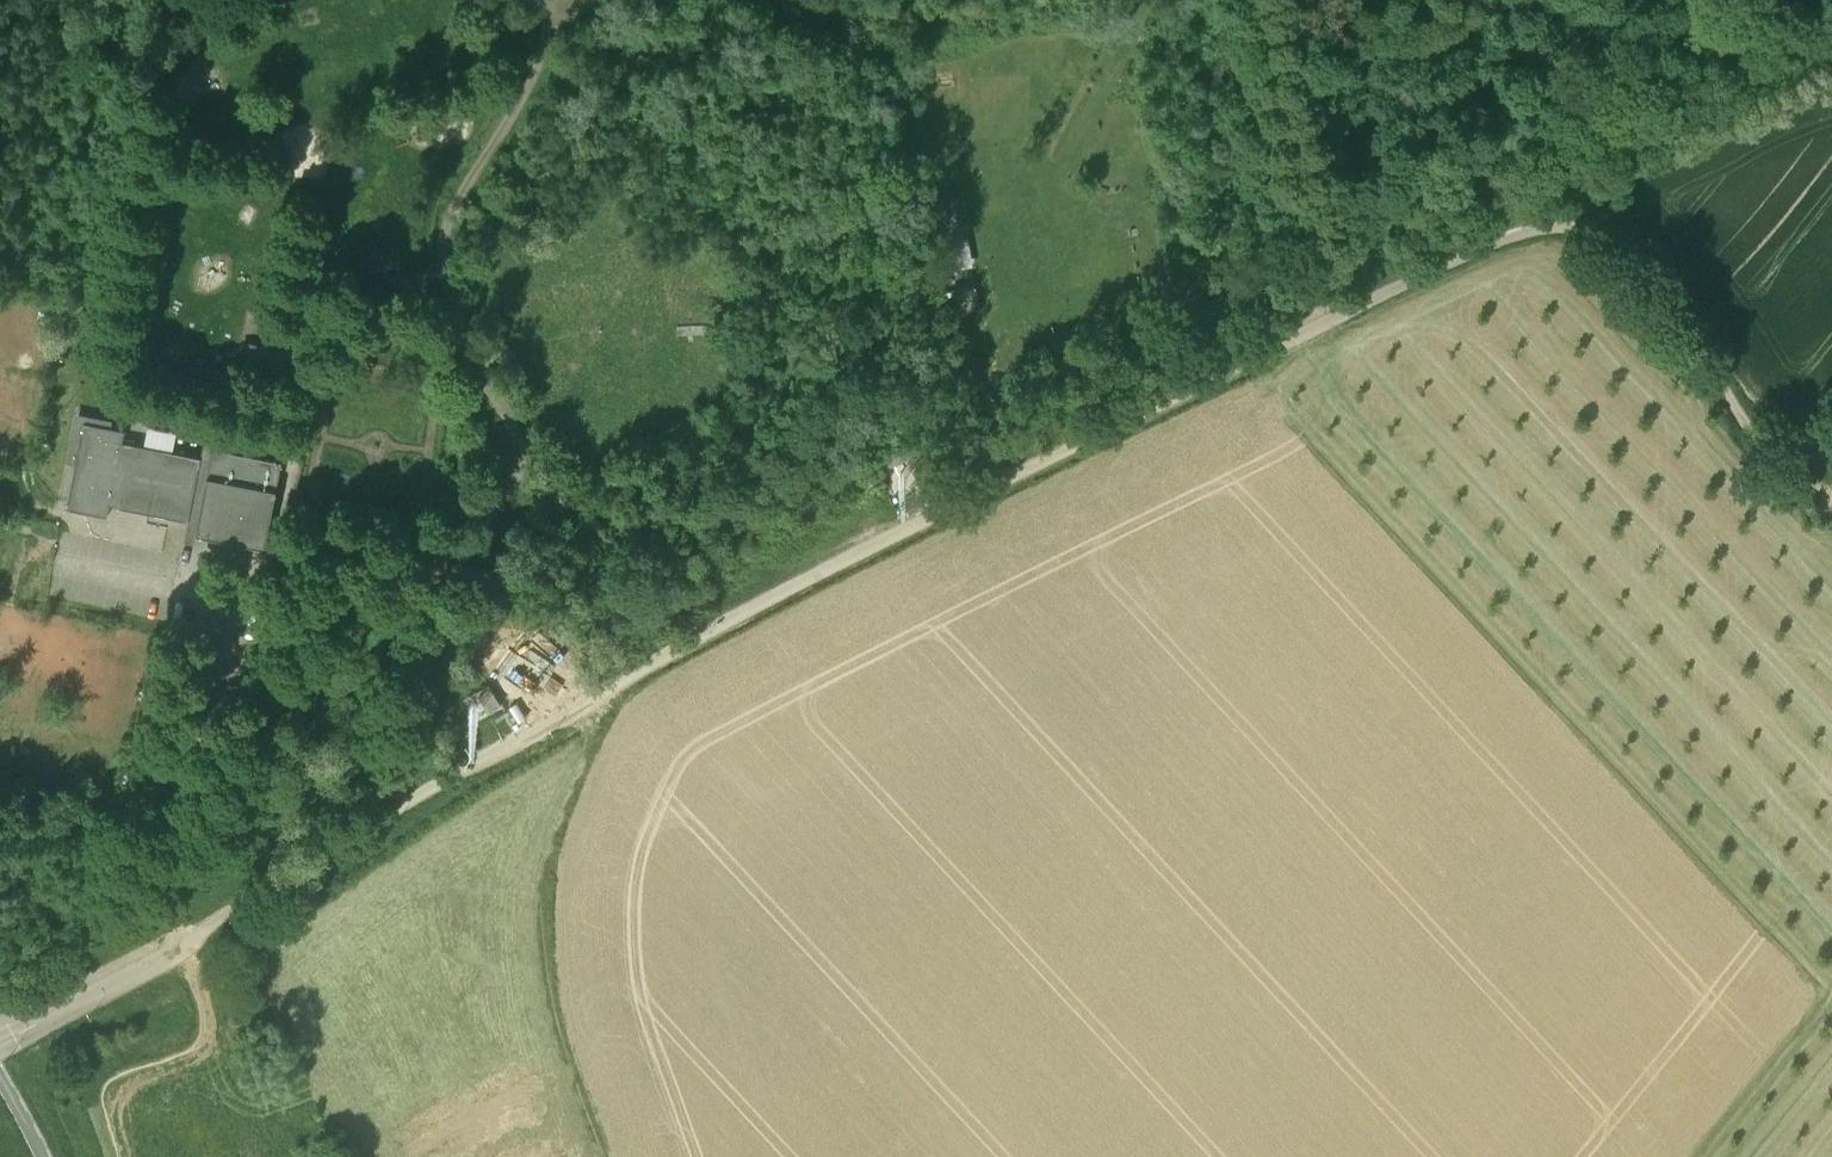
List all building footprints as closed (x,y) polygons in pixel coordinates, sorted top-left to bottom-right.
[(377,247),(360,255),(368,272),(385,265),(377,247)] [(951,251),(953,265),(969,264),(968,249),(951,251)] [(951,288),(958,316),(983,310),(976,282),(951,288)] [(278,348),(243,340),(235,379),(271,386),(278,348)] [(124,430),(83,422),(66,508),(107,516),(109,505),(198,522),(195,533),(264,547),(282,461),(211,448),(209,459),(122,441),(124,430)] [(898,445),(877,457),(883,470),(905,458),(898,445)] [(487,712),(501,704),(488,683),(475,691),(487,712)]
